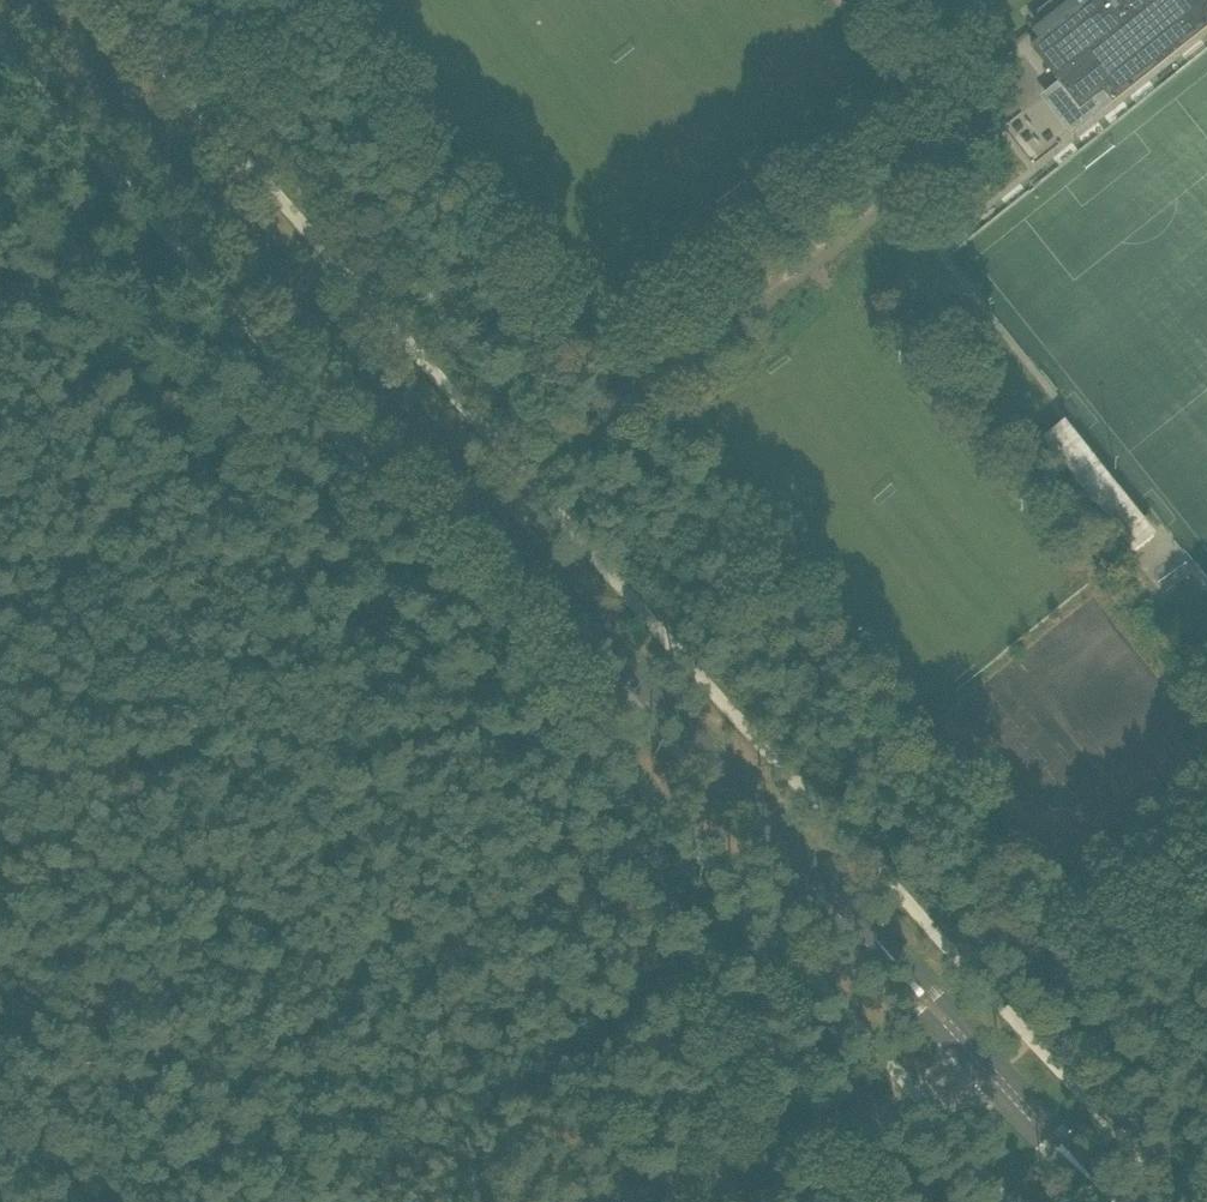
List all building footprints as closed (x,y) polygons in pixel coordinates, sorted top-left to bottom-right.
[(1032,47),(1081,108),(1104,89),(1113,101),(1206,26),(1206,0),(1091,0),(1032,47)] [(1172,550),(1075,413),(1048,432),(1145,569),(1172,550)] [(585,459),(595,472),(604,465),(594,452),(585,459)]
